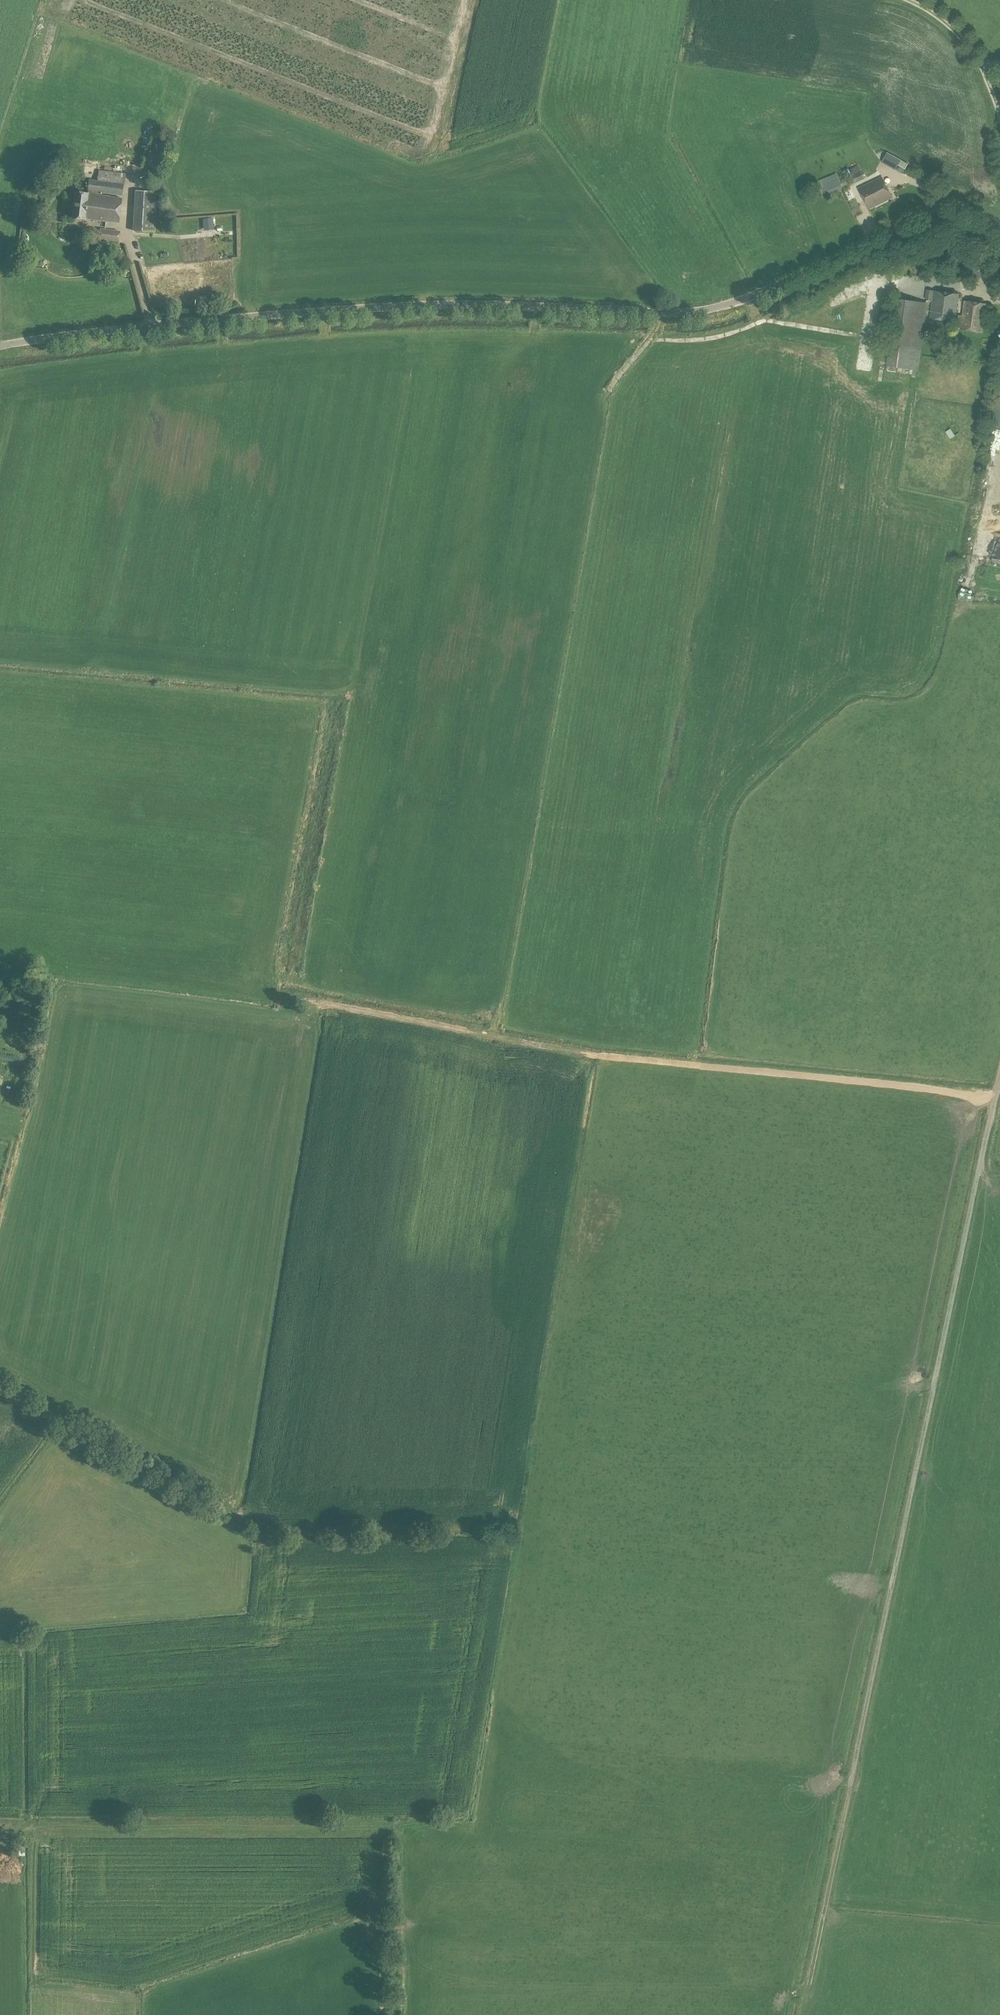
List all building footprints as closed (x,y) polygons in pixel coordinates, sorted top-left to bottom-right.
[(900,160),(887,152),(882,162),(895,169),(898,165),(900,160)] [(861,171),(852,176),(855,183),(865,179),(861,171)] [(836,174),(825,179),(830,192),(842,188),(836,174)] [(882,177),(870,183),(881,203),(893,197),(882,177)] [(73,208),(72,218),(85,219),(118,223),(121,198),(100,196),(101,193),(122,195),(123,184),(89,180),(87,194),(75,192),(74,202),(72,203),(72,206),(73,208)] [(881,203),(870,183),(858,189),(868,209),(881,203)] [(156,192),(134,190),(132,231),(154,232),(156,192)] [(121,231),(100,228),(98,239),(119,242),(121,231)] [(929,274),(946,276),(947,266),(930,264),(929,274)] [(930,319),(941,321),(956,322),(959,294),(934,291),(927,290),(925,299),(933,301),(930,319)] [(907,300),(896,298),(887,366),(898,368),(919,371),(928,303),(907,300)] [(963,316),(959,315),(958,323),(962,323),(961,330),(982,332),(986,303),(964,301),(963,316)] [(940,331),(941,321),(930,319),(929,330),(940,331)] [(985,562),(984,577),(999,579),(999,564),(985,562)] [(25,1841),(14,1841),(14,1855),(25,1855),(25,1841)]
